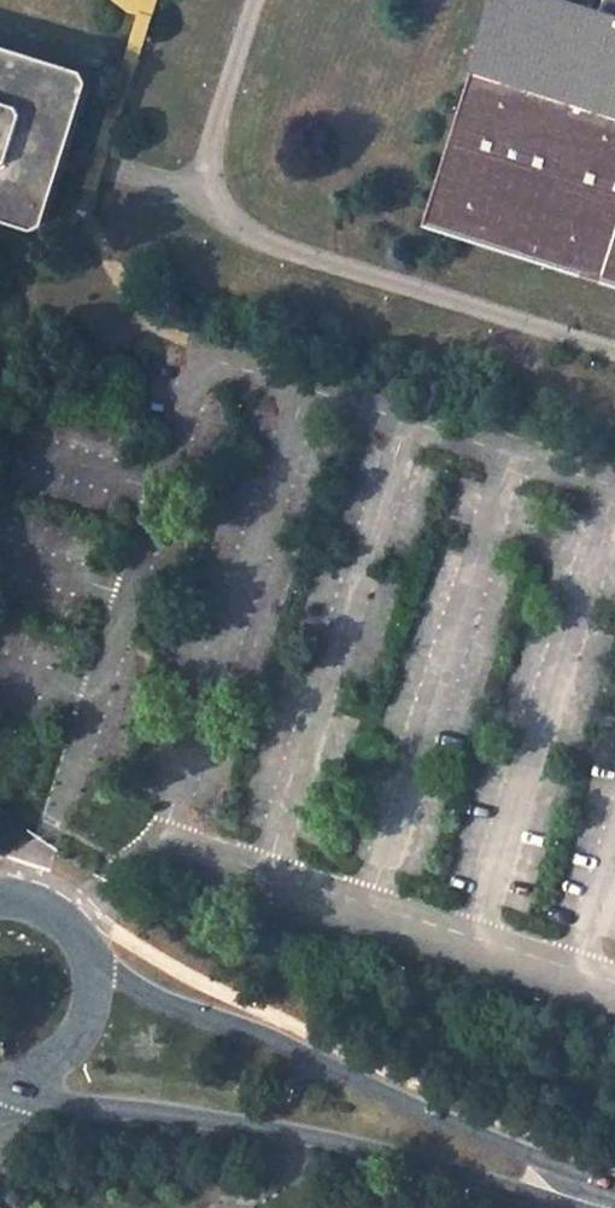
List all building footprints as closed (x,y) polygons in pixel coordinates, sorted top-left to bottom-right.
[(436,198),(614,254),(614,0),(498,0),(436,198)] [(43,226),(88,78),(0,51),(0,212),(43,226)]
